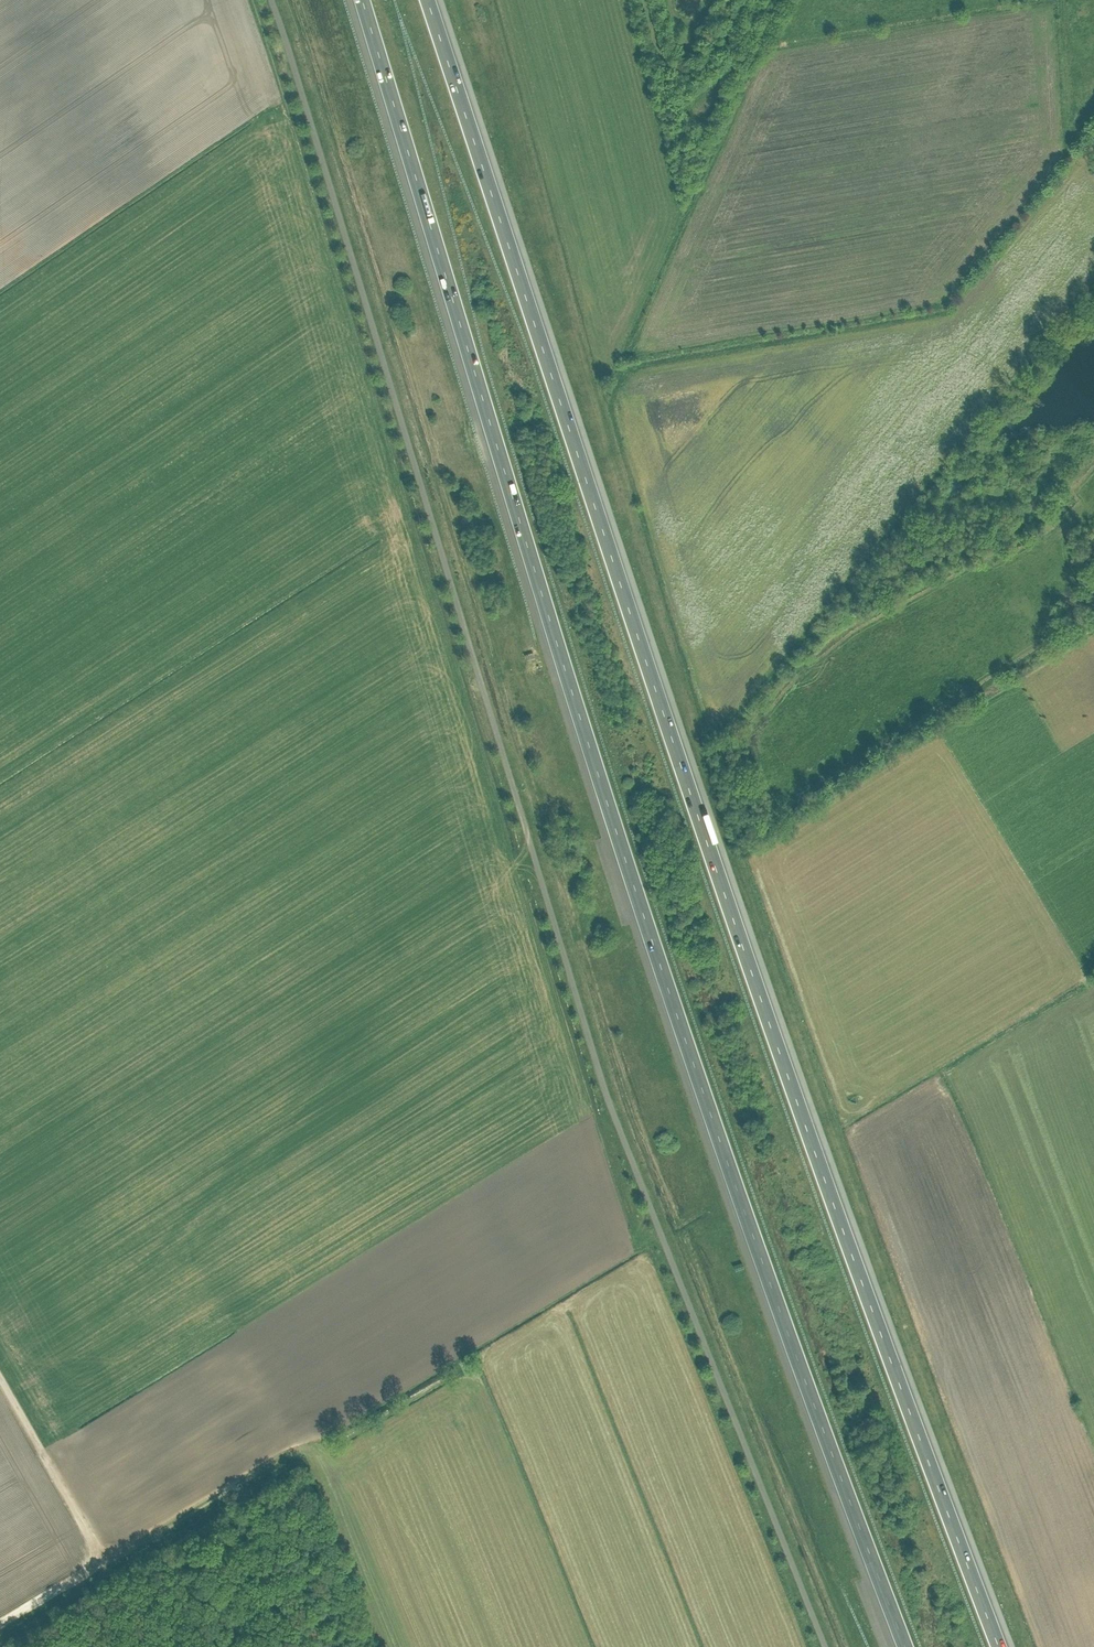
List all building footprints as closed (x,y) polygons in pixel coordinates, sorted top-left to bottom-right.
[(527,649),(528,656),(539,653),(538,647),(527,649)]
